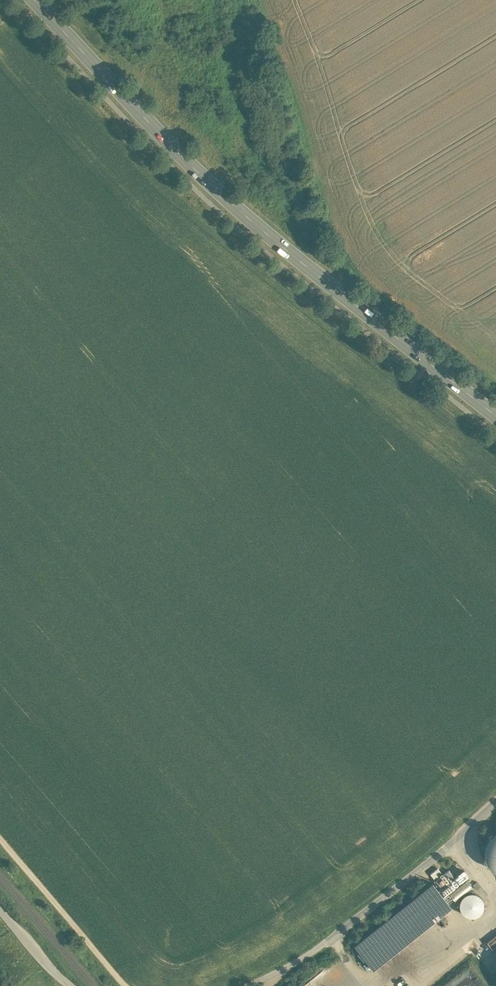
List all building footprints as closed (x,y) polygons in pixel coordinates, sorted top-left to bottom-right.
[(495,830),(490,834),(486,839),(484,845),(483,851),(485,858),(488,863),(493,868),(495,870),(495,829),(495,830)] [(433,882),(417,894),(435,918),(451,905),(433,882)] [(466,913),(470,915),(474,915),(479,913),(482,909),(483,905),(483,901),(481,896),(478,893),(474,892),(469,892),(465,894),(462,897),(460,902),(460,906),(462,910),(466,913)] [(354,944),(373,968),(435,918),(417,894),(354,944)]
